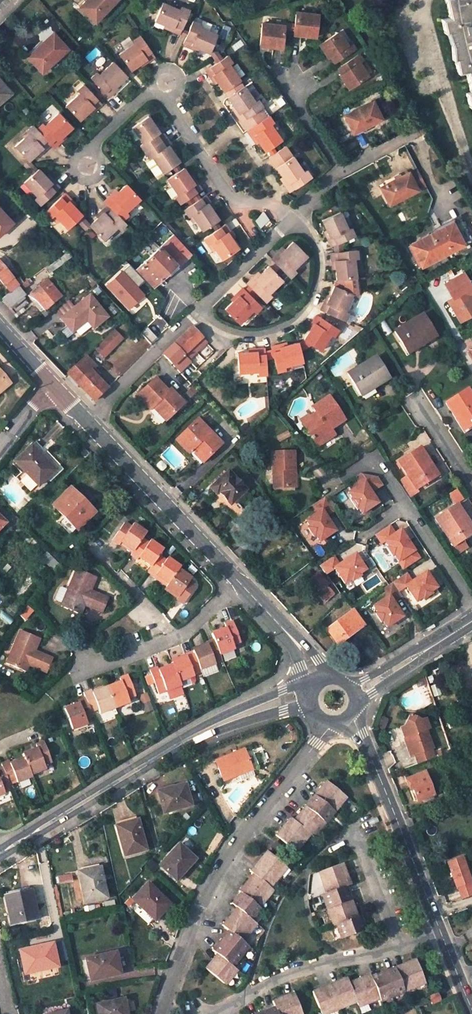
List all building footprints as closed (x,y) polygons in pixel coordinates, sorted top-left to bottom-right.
[(86,0),(79,7),(95,22),(116,0),(86,0)] [(448,16),(441,18),(443,32),(446,31),(450,42),(452,59),(454,58),(457,72),(465,70),(470,91),(465,92),(468,106),(471,106),(471,105),(471,0),(445,0),(448,16)] [(164,2),(157,20),(173,27),(173,30),(180,33),(191,9),(183,6),(182,9),(164,2)] [(293,32),(306,33),(306,36),(314,37),(317,14),(295,12),(293,32)] [(194,20),(184,45),(191,48),(193,45),(210,53),(218,35),(201,27),(202,23),(194,20)] [(267,44),(281,46),(283,26),(261,24),(259,46),(267,47),(267,44)] [(68,48),(53,32),(34,50),(27,56),(41,72),(68,48)] [(337,60),(354,49),(350,42),(346,44),(338,33),(319,45),(327,58),(332,54),(337,60)] [(136,43),(120,54),(131,70),(147,59),(149,62),(155,57),(140,36),(134,40),(136,43)] [(34,50),(32,48),(25,54),(27,56),(34,50)] [(363,61),(358,54),(341,66),(345,72),(340,76),(348,88),(367,75),(359,63),(363,61)] [(240,80),(230,65),(233,63),(228,56),(207,71),(211,77),(213,76),(224,92),(240,80)] [(114,89),(128,76),(114,61),(100,74),(98,71),(92,77),(109,96),(116,90),(114,89)] [(0,80),(0,101),(10,92),(0,80)] [(66,105),(80,120),(94,106),(97,109),(102,103),(84,84),(78,90),(80,92),(66,105)] [(255,103),(244,87),(228,98),(238,113),(236,115),(244,126),(246,125),(262,113),(260,110),(263,107),(258,100),(255,103)] [(373,102),(357,110),(358,112),(374,104),(373,102)] [(357,110),(345,116),(353,133),(361,129),(369,125),(381,119),(374,104),(358,112),(357,110)] [(247,131),(269,116),(268,114),(264,116),(262,113),(246,125),(244,126),(247,131)] [(59,141),(72,128),(59,114),(45,126),(43,124),(37,129),(52,145),(55,148),(61,143),(59,141)] [(159,132),(149,116),(132,127),(142,142),(139,144),(144,152),(147,150),(164,139),(166,137),(162,130),(159,132)] [(281,141),(270,126),(274,123),(269,116),(247,131),(252,138),(254,137),(265,152),(281,141)] [(29,161),(43,149),(45,150),(52,145),(37,129),(33,125),(27,131),(30,134),(16,147),(29,161)] [(179,161),(168,145),(170,144),(166,137),(164,139),(147,150),(144,152),(149,158),(152,156),(163,172),(179,161)] [(303,173),(285,146),(269,157),(287,184),(285,185),(290,192),(311,178),(306,170),(303,173)] [(29,161),(25,166),(29,170),(34,165),(29,161)] [(34,175),(38,170),(34,165),(29,170),(33,175),(34,175)] [(174,196),(179,203),(182,201),(201,188),(196,181),(194,183),(184,167),(167,179),(177,194),(174,196)] [(392,181),(380,187),(389,204),(398,199),(397,197),(404,194),(405,196),(425,185),(417,169),(409,173),(408,172),(400,176),(392,181)] [(51,183),(39,170),(38,170),(34,175),(33,175),(24,184),(36,197),(35,199),(41,205),(59,187),(53,181),(51,183)] [(126,212),(141,198),(128,184),(113,198),(111,196),(105,202),(109,206),(122,220),(128,215),(126,212)] [(82,215),(69,201),(71,199),(65,194),(46,212),(52,218),(54,215),(67,229),(76,220),(81,216),(82,215)] [(191,214),(202,230),(210,225),(218,219),(208,204),(210,202),(206,195),(183,210),(188,216),(191,214)] [(104,241),(118,228),(120,230),(126,225),(122,220),(109,206),(103,211),(105,213),(91,227),(104,241)] [(12,222),(0,209),(0,234),(12,222)] [(348,230),(341,213),(323,221),(331,239),(328,240),(331,246),(355,235),(352,228),(348,230)] [(81,216),(76,220),(80,225),(81,224),(85,220),(81,216)] [(409,244),(421,266),(471,240),(471,239),(459,216),(452,220),(453,221),(409,244)] [(86,231),(91,227),(85,220),(81,224),(80,225),(86,231)] [(211,244),(222,259),(235,251),(238,249),(228,233),(230,232),(225,224),(215,230),(203,238),(208,246),(211,244)] [(159,248),(137,268),(153,285),(166,272),(170,276),(179,268),(170,259),(185,246),(174,234),(159,248)] [(292,269),(306,256),(292,242),(279,255),(276,253),(270,259),(289,278),(295,272),(292,269)] [(357,278),(354,259),(358,259),(357,251),(331,254),(332,262),(335,262),(337,280),(357,278)] [(459,251),(450,256),(452,259),(461,255),(459,251)] [(45,272),(45,273),(48,271),(70,256),(67,252),(43,269),(45,272)] [(0,263),(0,280),(10,292),(16,288),(20,286),(16,281),(0,263)] [(140,296),(133,288),(136,286),(144,279),(129,263),(119,273),(107,284),(128,307),(140,296)] [(258,276),(271,290),(281,281),(268,266),(258,276)] [(28,284),(45,272),(43,269),(26,281),(28,284)] [(463,272),(444,284),(456,304),(452,307),(457,315),(462,313),(466,319),(471,315),(471,296),(471,295),(471,289),(471,287),(471,286),(463,272)] [(246,283),(262,300),(264,303),(271,296),(268,294),(271,290),(258,276),(254,280),(252,278),(246,283)] [(358,294),(357,278),(337,280),(336,280),(333,287),(352,295),(358,294)] [(61,296),(46,279),(31,293),(35,298),(31,301),(42,313),(46,310),(61,296)] [(136,286),(133,288),(140,296),(143,293),(136,286)] [(344,311),(352,295),(333,287),(325,304),(323,303),(319,311),(344,321),(347,313),(344,311)] [(1,299),(14,315),(29,303),(16,288),(10,292),(1,299)] [(234,300),(247,314),(251,310),(254,313),(260,307),(242,288),(236,293),(238,296),(234,300)] [(107,317),(90,296),(61,318),(72,332),(87,321),(93,328),(107,317)] [(225,309),(238,323),(247,314),(234,300),(225,309)] [(436,336),(423,314),(395,331),(401,342),(407,351),(419,344),(420,346),(436,336)] [(303,340),(320,351),(323,346),(330,336),(333,338),(338,331),(316,316),(311,323),(313,324),(303,340)] [(206,343),(191,328),(163,354),(173,364),(181,357),(187,364),(188,366),(192,370),(196,367),(183,355),(191,347),(196,353),(206,343)] [(104,357),(122,339),(114,330),(96,348),(104,357)] [(401,342),(398,344),(408,359),(423,350),(420,346),(419,344),(407,351),(401,342)] [(270,346),(276,372),(283,370),(283,367),(301,362),(296,343),(278,347),(278,345),(270,346)] [(236,353),(238,374),(256,372),(257,375),(264,375),(262,348),(255,348),(255,351),(236,353)] [(92,368),(96,365),(88,356),(81,361),(90,370),(92,368)] [(389,378),(375,356),(347,374),(354,384),(359,392),(371,385),(373,388),(389,378)] [(94,401),(107,388),(95,376),(90,370),(81,361),(68,373),(94,401)] [(10,384),(0,373),(0,392),(10,384)] [(157,376),(155,378),(167,391),(170,389),(157,376)] [(155,378),(138,395),(150,409),(153,406),(155,404),(168,418),(184,403),(170,389),(167,391),(155,378)] [(354,384),(351,386),(361,401),(376,392),(373,388),(371,385),(359,392),(354,384)] [(468,389),(446,403),(456,419),(459,417),(466,428),(471,424),(471,395),(468,389)] [(344,419),(328,396),(312,407),(316,413),(308,417),(312,422),(305,427),(317,445),(328,438),(325,434),(332,430),(330,428),(344,419)] [(166,420),(168,418),(155,404),(153,406),(166,420)] [(300,420),(305,427),(312,422),(308,417),(307,415),(300,420)] [(453,422),(462,435),(471,429),(471,424),(466,428),(459,417),(456,419),(453,422)] [(198,419),(177,440),(189,453),(191,450),(195,446),(207,459),(222,443),(220,441),(213,434),(198,419)] [(334,434),(332,430),(325,434),(328,438),(334,434)] [(220,441),(222,439),(216,432),(213,434),(220,441)] [(35,442),(15,461),(38,486),(59,466),(35,442)] [(203,462),(207,459),(195,446),(191,450),(203,462)] [(420,448),(399,462),(408,475),(416,489),(427,482),(436,477),(428,465),(430,464),(420,448)] [(272,452),(273,488),(291,488),(291,470),(294,470),(293,451),(272,452)] [(427,482),(429,485),(444,475),(434,461),(430,464),(428,465),(436,477),(427,482)] [(246,490),(228,470),(219,479),(216,482),(210,487),(216,494),(218,491),(230,505),(227,508),(236,519),(245,510),(238,503),(235,500),(246,490)] [(363,513),(379,502),(371,491),(382,484),(377,477),(361,472),(355,476),(361,484),(349,492),(353,498),(352,499),(357,508),(359,506),(363,513)] [(398,481),(410,499),(419,493),(416,489),(408,475),(398,481)] [(72,489),(54,507),(64,517),(75,529),(76,530),(95,512),(72,489)] [(249,493),(246,490),(235,500),(238,503),(249,493)] [(216,494),(214,495),(227,508),(230,505),(218,491),(216,494)] [(451,496),(456,504),(464,499),(459,491),(451,496)] [(321,541),(336,530),(326,515),(335,510),(326,496),(313,504),(318,512),(307,520),(311,526),(309,527),(315,535),(316,534),(321,541)] [(262,507),(255,499),(246,507),(253,515),(262,507)] [(26,517),(37,507),(33,502),(22,513),(23,514),(26,517)] [(457,505),(435,519),(452,545),(463,539),(471,533),(464,522),(467,520),(457,505)] [(253,515),(257,519),(266,511),(262,507),(253,515)] [(75,529),(64,517),(58,523),(70,535),(75,529)] [(467,520),(464,522),(471,533),(463,539),(465,542),(471,538),(471,520),(471,518),(467,520)] [(146,532),(134,524),(132,527),(125,522),(112,540),(119,545),(121,543),(132,551),(143,537),(146,532)] [(419,558),(401,530),(395,533),(390,525),(376,534),(381,543),(385,541),(389,547),(387,548),(393,556),(394,555),(403,568),(419,558)] [(163,549),(151,541),(150,542),(143,537),(132,551),(130,555),(138,560),(140,557),(152,566),(160,554),(163,549)] [(76,553),(83,560),(88,554),(82,548),(76,553)] [(41,558),(56,573),(62,566),(56,561),(51,556),(47,552),(41,558)] [(338,563),(334,556),(320,565),(326,573),(335,568),(346,582),(352,578),(353,579),(361,573),(360,572),(366,567),(355,552),(338,563)] [(56,561),(59,558),(54,553),(51,556),(56,561)] [(147,572),(155,577),(156,575),(168,584),(179,569),(180,567),(167,557),(166,559),(160,554),(152,566),(147,572)] [(96,576),(77,568),(61,605),(81,613),(86,600),(92,602),(91,605),(103,610),(109,598),(91,590),(96,576)] [(176,598),(184,604),(196,586),(190,582),(192,579),(179,569),(168,584),(166,587),(178,596),(176,598)] [(412,582),(406,573),(392,582),(398,591),(406,586),(416,601),(422,597),(423,599),(432,594),(431,592),(437,588),(426,572),(412,582)] [(318,573),(311,579),(321,590),(317,593),(324,601),(333,593),(326,585),(328,584),(318,573)] [(398,591),(392,582),(384,588),(389,596),(373,606),(377,612),(376,614),(381,622),(383,621),(387,627),(403,616),(393,602),(401,596),(398,591)] [(353,610),(327,630),(338,644),(349,636),(363,624),(353,610)] [(220,654),(235,648),(233,644),(240,641),(233,621),(225,624),(226,627),(212,633),(214,639),(220,654)] [(349,636),(351,639),(366,628),(363,624),(349,636)] [(40,637),(21,630),(7,663),(26,671),(29,663),(47,671),(53,657),(41,652),(39,655),(33,653),(40,637)] [(220,654),(214,639),(206,642),(207,644),(193,650),(200,669),(201,668),(204,676),(218,670),(214,661),(221,658),(220,654)] [(200,669),(193,650),(185,653),(186,656),(172,662),(173,664),(180,683),(182,687),(194,682),(195,679),(193,674),(198,672),(197,670),(200,669)] [(180,683),(173,664),(158,670),(157,666),(149,669),(151,673),(144,676),(147,684),(154,681),(158,692),(167,688),(180,683)] [(115,707),(129,701),(128,698),(135,695),(128,674),(120,677),(121,680),(107,686),(115,707)] [(170,696),(183,691),(182,687),(180,683),(167,688),(170,696)] [(92,712),(99,709),(101,712),(115,707),(107,686),(93,691),(92,689),(84,692),(86,697),(92,712)] [(78,702),(64,708),(72,728),(87,722),(86,718),(93,715),(92,712),(86,697),(78,699),(78,702)] [(432,749),(423,728),(422,728),(418,719),(406,714),(401,725),(405,735),(404,735),(412,757),(414,756),(417,765),(434,758),(430,750),(432,749)] [(31,773),(45,768),(43,764),(51,760),(43,741),(37,744),(38,747),(24,753),(25,757),(31,773)] [(241,750),(213,762),(222,781),(250,769),(241,750)] [(10,782),(18,779),(18,781),(32,775),(31,773),(25,757),(11,762),(10,759),(2,762),(3,764),(10,782)] [(5,792),(3,789),(11,786),(10,782),(3,764),(0,765),(0,794),(5,792)] [(424,772),(407,779),(410,789),(413,788),(418,800),(434,794),(424,772)] [(345,796),(326,780),(314,795),(333,811),(334,813),(340,805),(339,804),(345,796)] [(191,805),(185,783),(166,788),(167,790),(159,793),(164,812),(191,805)] [(314,795),(305,805),(324,821),(333,811),(314,795)] [(324,821),(305,805),(293,820),(309,833),(310,835),(314,838),(321,829),(319,828),(324,821)] [(326,823),(334,813),(333,811),(324,821),(326,823)] [(293,820),(289,818),(275,834),(296,851),(303,843),(302,842),(309,833),(293,820)] [(145,849),(138,819),(125,823),(125,825),(117,827),(124,855),(145,849)] [(276,842),(271,847),(281,855),(285,850),(276,842)] [(195,859),(179,844),(160,864),(175,878),(180,872),(181,873),(195,859)] [(286,866),(266,850),(249,870),(253,873),(271,888),(281,876),(279,874),(286,866)] [(463,858),(449,863),(457,887),(458,887),(471,882),(463,858)] [(350,883),(343,863),(318,872),(321,882),(323,882),(327,892),(346,885),(350,883)] [(107,897),(100,866),(86,869),(87,871),(78,873),(85,902),(107,897)] [(288,868),(286,866),(279,874),(281,876),(288,868)] [(266,900),(274,890),(271,888),(253,873),(238,891),(240,892),(258,907),(264,899),(266,900)] [(170,903),(148,882),(133,898),(155,918),(161,911),(162,912),(170,903)] [(463,898),(471,895),(471,884),(471,882),(458,887),(463,898)] [(327,892),(324,893),(329,907),(351,899),(346,885),(327,892)] [(32,889),(5,895),(11,924),(38,918),(32,889)] [(240,892),(231,903),(236,907),(251,919),(260,908),(258,907),(240,892)] [(329,907),(327,907),(330,916),(332,915),(335,924),(337,924),(357,917),(351,899),(329,907)] [(251,933),(258,924),(252,920),(251,919),(236,907),(222,924),(229,929),(242,940),(249,932),(251,933)] [(261,909),(260,908),(251,919),(252,920),(261,909)] [(342,937),(365,929),(361,915),(357,917),(337,924),(342,937)] [(243,955),(250,947),(244,942),(242,940),(229,929),(222,937),(242,954),(243,955)] [(244,942),(251,933),(249,932),(242,940),(244,942)] [(242,954),(222,937),(212,949),(217,953),(232,966),(242,954)] [(116,951),(86,957),(91,980),(121,973),(116,951)] [(217,953),(205,968),(225,984),(231,976),(233,978),(238,971),(234,967),(232,966),(217,953)] [(234,967),(243,955),(242,954),(232,966),(234,967)] [(416,958),(395,966),(404,990),(405,992),(416,988),(415,986),(426,982),(416,958)] [(392,995),(404,990),(395,966),(383,970),(392,995)] [(383,970),(370,976),(380,999),(381,1002),(393,997),(392,995),(383,970)] [(369,974),(349,982),(357,1001),(357,1003),(358,1005),(368,1001),(368,1004),(380,999),(370,976),(369,974)] [(226,985),(233,978),(231,976),(225,984),(226,985)] [(347,977),(330,984),(341,1010),(348,1007),(347,1005),(357,1001),(349,982),(347,977)] [(312,991),(321,1013),(323,1013),(330,1011),(331,1013),(341,1010),(330,984),(312,991)] [(294,991),(273,1000),(276,1006),(279,1013),(303,1013),(294,991)] [(431,1003),(440,1000),(437,992),(428,995),(431,1003)] [(97,1003),(99,1013),(128,1013),(124,998),(97,1003)]
